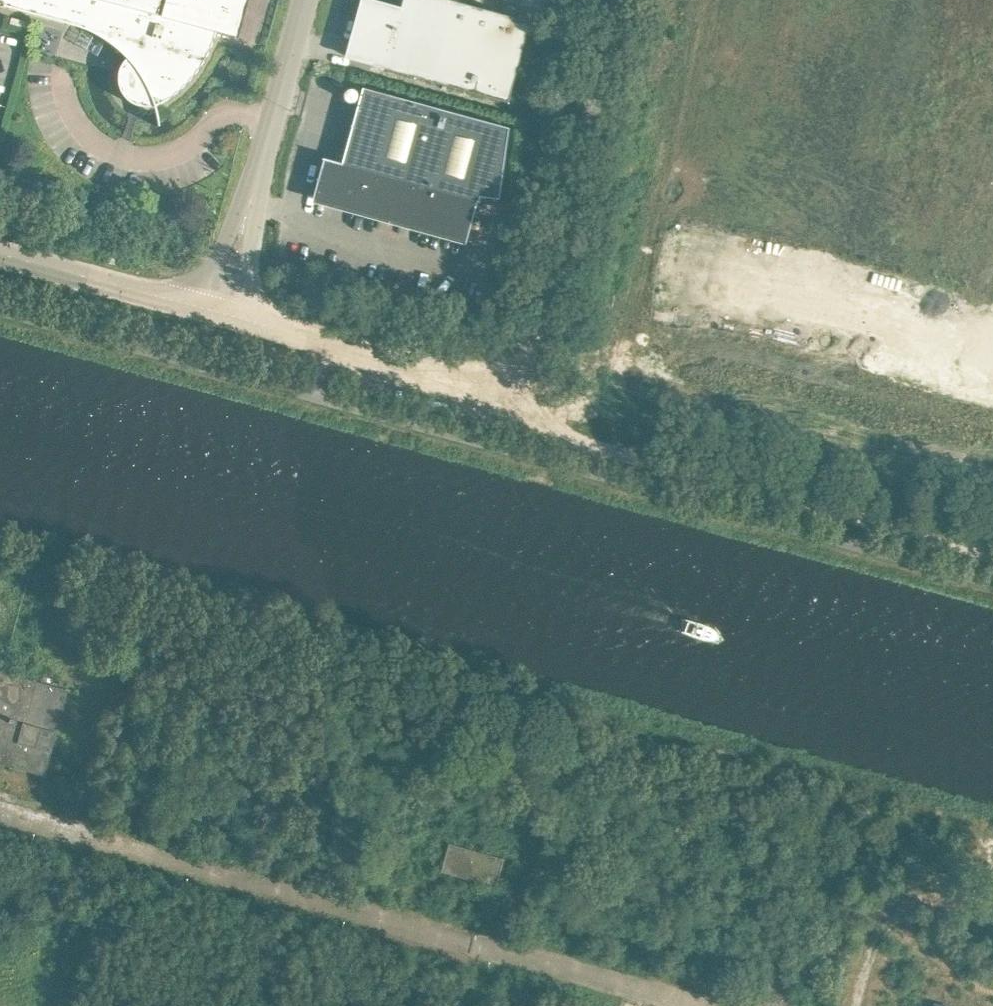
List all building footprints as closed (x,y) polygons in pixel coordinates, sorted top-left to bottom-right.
[(96,0),(0,0),(0,5),(70,24),(82,29),(94,34),(105,41),(115,49),(124,57),(122,60),(120,63),(118,66),(117,70),(116,73),(115,79),(116,85),(118,91),(121,96),(125,100),(128,102),(131,104),(134,106),(138,107),(141,107),(145,107),(149,107),(152,106),(156,105),(159,104),(164,101),(170,97),(175,93),(179,89),(184,85),(192,76),(199,66),(206,55),(211,44),(214,32),(96,0)] [(214,32),(237,38),(247,0),(96,0),(214,32)] [(356,60),(510,103),(532,22),(453,0),(405,0),(403,7),(377,0),(363,0),(356,26),(358,26),(350,56),(356,58),(356,60)] [(365,87),(344,163),(481,201),(482,196),(501,199),(511,128),(365,87)] [(482,201),(481,201),(344,163),(325,158),(325,159),(328,160),(318,197),(381,215),(380,219),(402,225),(403,221),(467,238),(477,201),(482,202),(482,201)] [(19,677),(0,672),(0,764),(44,776),(67,690),(19,677)] [(497,887),(503,868),(506,858),(450,842),(442,872),(497,887)]
